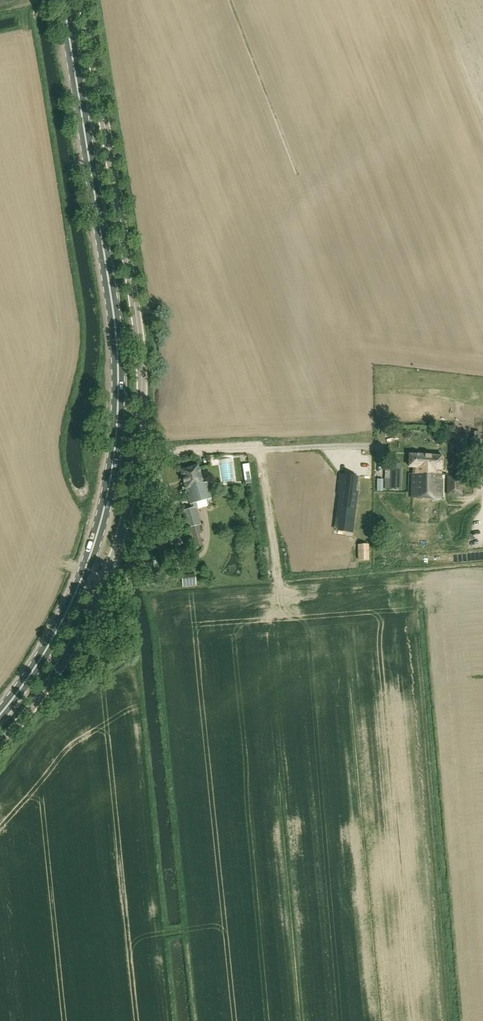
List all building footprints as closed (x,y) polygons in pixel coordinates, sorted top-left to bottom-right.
[(471,439),(471,457),(480,457),(480,439),(471,439)] [(232,476),(231,452),(222,452),(224,476),(232,476)] [(407,466),(407,473),(412,474),(412,478),(413,478),(413,498),(441,498),(441,470),(442,456),(410,454),(409,466),(407,466)] [(390,463),(390,489),(401,489),(402,463),(390,463)] [(198,465),(180,470),(186,489),(190,504),(211,498),(207,483),(203,484),(198,465)] [(354,477),(340,475),(338,490),(340,490),(337,517),(345,519),(344,525),(353,526),(357,492),(352,491),(354,477)] [(447,475),(447,495),(463,495),(463,476),(447,475)] [(303,481),(293,481),(294,499),(304,499),(303,481)] [(182,512),(193,548),(203,545),(198,526),(202,525),(196,507),(182,512)] [(187,559),(188,572),(200,571),(199,559),(187,559)]
